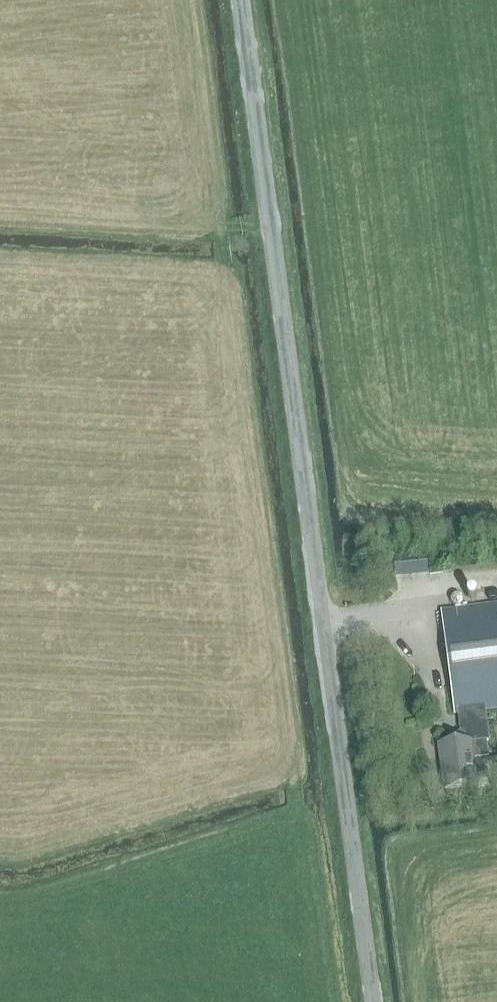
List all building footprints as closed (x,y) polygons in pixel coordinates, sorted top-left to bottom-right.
[(454,714),(458,713),(461,743),(439,745),(445,789),(476,785),(473,758),(487,757),(485,741),(489,740),(485,709),(496,708),(496,604),(441,611),(454,714)]
